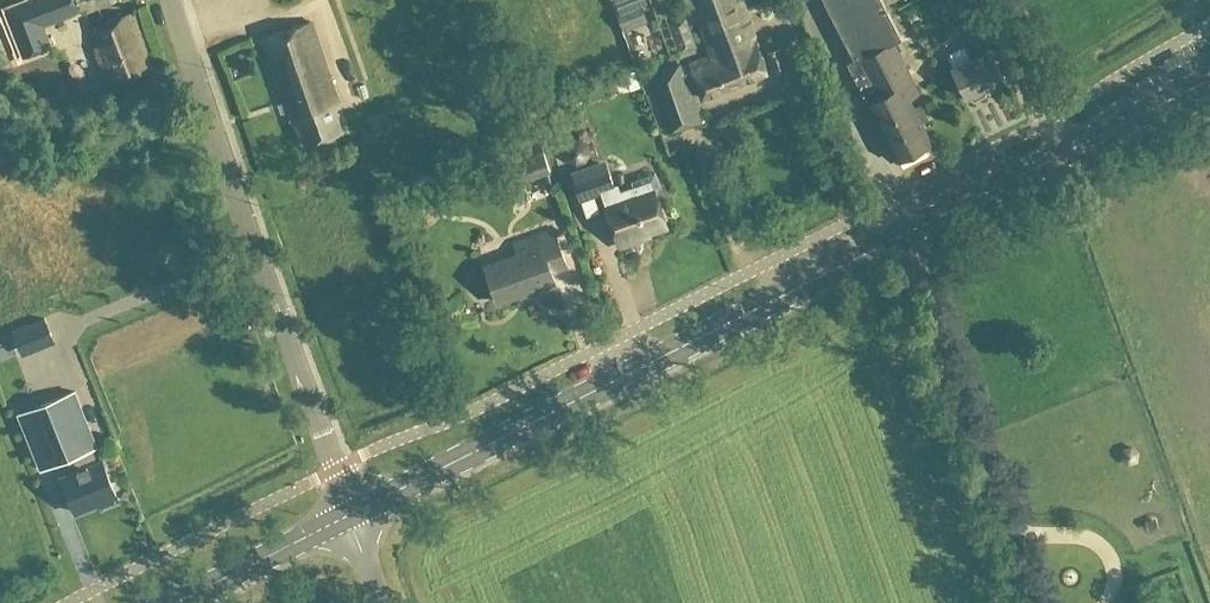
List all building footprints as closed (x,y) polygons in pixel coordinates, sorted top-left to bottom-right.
[(76,0),(28,0),(4,10),(22,57),(49,47),(41,26),(80,11),(76,0)] [(621,15),(645,5),(643,0),(615,0),(621,15)] [(724,91),(767,74),(740,0),(689,0),(710,58),(724,91)] [(879,0),(821,0),(831,20),(849,55),(846,57),(849,63),(845,65),(894,162),(930,144),(920,124),(926,121),(919,107),(913,110),(908,100),(918,95),(893,44),(900,41),(879,0)] [(132,14),(89,28),(95,45),(93,46),(107,86),(151,71),(132,14)] [(964,47),(965,48),(949,56),(948,60),(953,70),(951,70),(966,99),(1001,81),(988,54),(1006,44),(992,16),(977,24),(983,38),(964,47)] [(695,47),(684,18),(666,25),(677,54),(695,47)] [(310,22),(260,40),(291,126),(296,124),(304,145),(342,132),(334,111),(340,108),(310,22)] [(778,50),(766,55),(773,72),(785,67),(778,50)] [(724,91),(710,58),(689,66),(702,100),(724,91)] [(681,63),(646,76),(660,117),(668,138),(681,133),(704,125),(696,103),(681,63)] [(584,163),(589,154),(587,146),(578,140),(568,144),(563,152),(566,162),(574,168),(582,165),(584,163)] [(549,172),(539,146),(507,157),(517,184),(549,172)] [(630,182),(632,189),(617,194),(615,188),(613,189),(606,168),(600,170),(598,165),(572,174),(573,179),(572,180),(580,202),(603,194),(608,208),(605,209),(619,248),(637,242),(636,238),(666,228),(653,192),(658,190),(653,175),(630,182)] [(518,257),(484,269),(497,305),(553,285),(550,274),(565,269),(552,231),(514,245),(518,257)] [(11,332),(21,356),(52,343),(42,319),(11,332)] [(74,513),(98,504),(100,508),(113,503),(111,498),(115,497),(101,462),(96,463),(91,450),(95,448),(73,393),(31,409),(37,425),(23,430),(39,470),(73,457),(78,471),(60,478),(74,513)] [(1146,533),(1157,529),(1154,519),(1142,523),(1146,533)]
